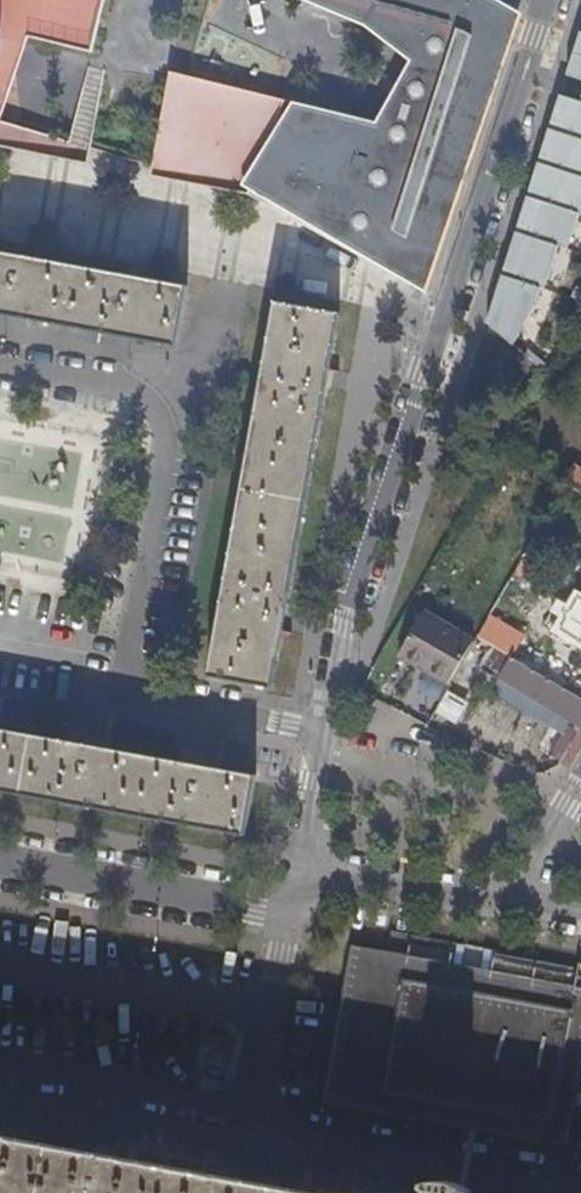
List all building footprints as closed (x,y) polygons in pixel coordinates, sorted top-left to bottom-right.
[(10,80),(15,64),(10,22),(31,29),(28,36),(92,51),(104,0),(0,0),(0,78),(10,80)] [(153,170),(251,194),(411,240),(431,172),(458,179),(512,10),(495,0),(333,0),(396,48),(403,39),(427,57),(390,126),(229,85),(227,91),(173,81),(153,170)] [(575,53),(568,75),(580,79),(580,56),(575,53)] [(561,95),(559,100),(563,101),(559,111),(556,110),(550,129),(580,139),(580,101),(561,95)] [(539,162),(580,176),(580,139),(550,129),(548,133),(553,135),(549,145),(545,144),(539,162)] [(580,213),(580,176),(539,162),(538,167),(542,168),(539,179),(534,178),(529,196),(580,213)] [(531,202),(528,213),(523,211),(517,232),(560,246),(569,248),(580,213),(529,196),(527,201),(531,202)] [(510,252),(503,275),(542,288),(545,288),(560,246),(517,232),(515,236),(519,237),(514,254),(510,252)] [(514,254),(519,237),(515,236),(510,252),(514,254)] [(174,347),(186,288),(0,255),(0,315),(174,347)] [(497,292),(488,322),(514,345),(535,308),(542,288),(503,275),(501,279),(506,281),(502,293),(497,292)] [(501,279),(497,292),(502,293),(506,281),(501,279)] [(270,687),(337,315),(275,304),(208,676),(270,687)] [(570,488),(580,495),(580,470),(570,488)] [(555,553),(533,541),(522,559),(545,570),(555,553)] [(577,571),(568,586),(580,593),(580,573),(577,571)] [(403,647),(453,677),(458,670),(472,644),(422,615),(403,647)] [(578,638),(572,635),(568,642),(580,650),(580,634),(578,638)] [(458,670),(473,679),(482,666),(580,724),(580,698),(477,636),(472,644),(458,670)] [(450,725),(464,706),(445,692),(431,711),(450,725)] [(550,757),(561,763),(563,762),(579,734),(567,727),(550,757)] [(242,843),(253,780),(0,733),(0,795),(242,843)] [(408,947),(405,958),(412,959),(414,948),(408,947)] [(546,1140),(545,1145),(580,1151),(580,1108),(576,1107),(580,1079),(580,989),(576,988),(536,981),(530,980),(494,974),(489,973),(455,967),(449,966),(412,959),(405,958),(355,949),(354,949),(335,1051),(331,1071),(325,1105),(362,1112),(362,1107),(363,1101),(547,1132),(546,1140)] [(362,1112),(545,1145),(546,1140),(547,1132),(363,1101),(362,1107),(362,1112)] [(207,1175),(208,1163),(186,1159),(183,1172),(153,1167),(155,1153),(135,1149),(133,1162),(0,1138),(0,1192),(303,1192),(207,1175)] [(186,1159),(155,1153),(153,1167),(183,1172),(186,1159)]
